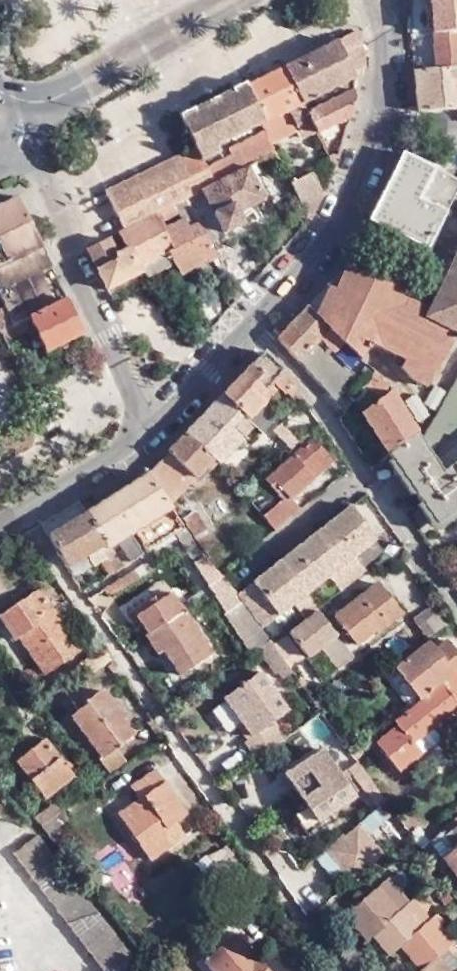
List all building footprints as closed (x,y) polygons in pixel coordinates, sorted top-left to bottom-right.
[(405,21),(425,20),(456,19),(456,0),(404,0),(405,21)] [(350,19),(280,53),(297,88),(307,83),(310,89),(321,84),(318,78),(332,70),(334,75),(343,72),(341,66),(354,60),(352,56),(357,52),(358,35),(350,19)] [(428,55),(456,52),(456,19),(425,20),(428,55)] [(456,93),(456,52),(428,55),(408,56),(412,96),(456,93)] [(297,88),(280,53),(270,58),(261,62),(278,98),(282,96),(289,110),(299,106),(325,160),(327,154),(310,118),(302,99),(297,88)] [(278,98),(261,62),(243,71),(260,105),(255,108),(260,119),(265,129),(288,117),(278,98)] [(260,105),(243,71),(210,88),(229,122),(255,108),(260,105)] [(346,76),(302,99),(310,118),(344,101),(350,85),(346,76)] [(229,122),(210,88),(177,104),(191,131),(197,145),(213,137),(209,129),(222,125),(229,122)] [(210,171),(250,150),(270,139),(265,129),(260,119),(230,133),(235,142),(203,158),(208,168),(210,171)] [(209,129),(213,137),(218,135),(220,140),(228,136),(222,125),(209,129)] [(197,145),(191,131),(174,140),(178,147),(104,182),(118,212),(208,168),(203,158),(197,145)] [(397,136),(363,203),(423,233),(449,181),(456,164),(397,136)] [(210,171),(196,180),(217,222),(237,212),(231,201),(258,188),(244,160),(253,156),(250,150),(210,171)] [(307,156),(283,167),(300,203),(316,178),(307,156)] [(456,164),(449,181),(456,185),(456,164)] [(45,249),(14,182),(0,188),(0,271),(8,267),(45,249)] [(180,187),(172,191),(176,200),(173,202),(175,206),(182,218),(194,211),(180,187)] [(154,200),(114,219),(120,232),(132,257),(133,259),(163,244),(159,238),(165,236),(155,216),(152,209),(157,208),(154,200)] [(175,206),(155,216),(165,236),(176,259),(185,254),(197,248),(211,241),(194,211),(182,218),(175,206)] [(107,238),(100,224),(81,233),(99,273),(132,257),(120,232),(107,238)] [(442,260),(437,269),(432,280),(422,300),(413,297),(381,343),(401,353),(397,361),(414,368),(412,371),(429,379),(456,331),(456,227),(442,260)] [(339,256),(400,275),(404,267),(353,243),(339,256)] [(201,255),(197,248),(185,254),(189,263),(201,255)] [(370,337),(381,343),(413,297),(395,288),(400,275),(339,256),(337,255),(303,292),(362,351),(370,337)] [(429,265),(437,269),(442,260),(434,256),(429,265)] [(132,257),(99,273),(104,281),(137,266),(132,257)] [(16,284),(8,267),(0,271),(0,292),(16,284)] [(423,283),(413,297),(422,300),(432,280),(404,267),(400,275),(423,283)] [(395,288),(413,297),(423,283),(400,275),(395,288)] [(76,316),(60,284),(24,300),(6,308),(0,312),(0,322),(26,309),(37,334),(76,316)] [(6,308),(24,300),(16,284),(0,292),(0,294),(6,308)] [(361,370),(370,358),(362,351),(303,292),(273,323),(292,346),(339,402),(361,370)] [(215,382),(236,401),(238,403),(245,396),(242,393),(251,384),(266,367),(275,358),(277,357),(257,339),(215,382)] [(419,425),(417,424),(413,423),(384,442),(433,510),(456,494),(456,453),(443,462),(428,440),(440,420),(451,424),(456,413),(456,357),(419,425)] [(287,371),(275,358),(266,367),(279,380),(287,371)] [(383,379),(370,358),(361,370),(372,387),(383,379)] [(309,418),(314,413),(315,413),(293,379),(287,386),(309,418)] [(354,401),(384,442),(413,423),(385,381),(354,401)] [(178,423),(206,449),(207,450),(233,422),(224,414),(236,401),(215,382),(178,423)] [(242,393),(245,396),(254,387),(251,384),(242,393)] [(245,396),(238,403),(254,418),(270,402),(254,387),(245,396)] [(433,390),(426,387),(417,403),(425,407),(433,390)] [(144,458),(171,486),(206,449),(178,423),(144,458)] [(267,439),(276,449),(288,437),(279,426),(267,439)] [(269,516),(292,499),(293,497),(287,491),(311,469),(305,463),(323,445),(307,428),(261,472),(277,490),(260,505),(269,516)] [(330,452),(323,445),(305,463),(311,469),(330,452)] [(140,463),(164,493),(171,486),(144,458),(140,463)] [(160,495),(140,463),(107,483),(128,518),(140,538),(166,522),(172,517),(160,495)] [(128,518),(107,483),(79,499),(97,530),(110,554),(134,540),(123,521),(128,518)] [(341,493),(227,583),(239,598),(242,603),(252,616),(284,591),(298,609),(312,599),(297,581),(319,564),(332,579),(357,558),(345,543),(367,526),(341,493)] [(97,530),(79,499),(39,523),(58,553),(81,540),(97,530)] [(174,516),(188,533),(199,523),(200,521),(185,502),(172,512),(174,516)] [(201,525),(209,535),(213,532),(204,521),(201,525)] [(196,543),(197,544),(209,535),(201,525),(199,523),(188,533),(196,543)] [(93,546),(101,541),(95,531),(81,540),(87,551),(94,547),(93,546)] [(108,554),(101,541),(93,546),(94,547),(102,559),(108,554)] [(233,602),(239,598),(227,583),(212,562),(197,544),(196,543),(185,550),(216,599),(215,600),(241,641),(247,637),(261,628),(252,616),(242,603),(236,607),(233,602)] [(148,558),(142,549),(131,556),(137,564),(148,558)] [(137,564),(131,556),(119,563),(125,572),(137,564)] [(119,563),(100,575),(105,584),(125,572),(119,563)] [(394,600),(370,570),(328,603),(348,631),(366,617),(368,620),(394,600)] [(28,575),(3,593),(19,615),(10,620),(35,659),(71,635),(28,575)] [(162,581),(147,591),(122,609),(125,614),(131,611),(150,642),(156,638),(174,665),(206,645),(162,581)] [(122,609),(147,591),(144,587),(118,605),(122,609)] [(3,593),(0,595),(0,614),(6,623),(10,620),(19,615),(3,593)] [(236,607),(242,603),(239,598),(233,602),(236,607)] [(298,609),(282,622),(300,645),(313,636),(331,658),(348,645),(312,599),(298,609)] [(436,610),(427,599),(413,610),(420,621),(436,610)] [(269,637),(277,648),(289,638),(281,627),(269,637)] [(266,635),(261,628),(247,637),(266,662),(269,660),(274,667),(284,660),(279,653),(280,651),(277,648),(269,637),(266,635)] [(414,689),(437,671),(452,658),(456,654),(456,650),(441,629),(429,638),(422,630),(390,656),(414,689)] [(78,661),(104,642),(97,631),(70,650),(78,661)] [(452,658),(437,671),(449,687),(456,680),(456,664),(452,658)] [(290,707),(258,666),(220,694),(250,734),(241,741),(255,759),(288,733),(275,717),(290,707)] [(414,689),(387,710),(390,714),(370,729),(391,757),(414,739),(407,729),(434,708),(454,693),(449,687),(437,671),(414,689)] [(106,728),(121,717),(112,703),(114,701),(93,672),(77,684),(79,687),(64,697),(91,739),(106,728)] [(407,729),(414,739),(441,718),(434,708),(407,729)] [(8,748),(36,786),(68,763),(39,725),(8,748)] [(91,739),(89,740),(100,755),(116,744),(106,728),(91,739)] [(279,761),(300,789),(286,799),(304,822),(331,801),(328,799),(349,783),(313,735),(279,761)] [(372,795),(381,788),(351,746),(341,754),(372,795)] [(173,822),(165,809),(180,798),(149,754),(126,770),(135,784),(115,798),(144,842),(173,822)] [(377,762),(373,758),(368,762),(371,767),(377,762)] [(34,813),(55,797),(48,788),(27,803),(32,811),(34,813)] [(62,806),(55,797),(34,813),(40,822),(51,813),(62,806)] [(453,806),(437,819),(440,822),(456,811),(453,806)] [(329,828),(321,835),(344,863),(376,839),(352,811),(338,822),(337,821),(329,828)] [(424,829),(456,873),(456,812),(456,811),(440,822),(437,819),(424,829)] [(55,840),(61,835),(66,831),(51,813),(40,822),(55,840)] [(138,957),(32,824),(8,842),(102,961),(98,970),(132,970),(138,957)] [(55,840),(59,846),(66,841),(61,835),(55,840)] [(385,910),(393,902),(371,878),(363,884),(385,910)] [(418,918),(412,924),(393,902),(385,910),(363,884),(331,911),(354,937),(361,931),(378,952),(386,945),(404,967),(399,970),(456,970),(456,960),(454,963),(436,940),(448,929),(429,908),(418,918)] [(412,924),(418,918),(399,897),(393,902),(412,924)] [(435,902),(429,908),(448,929),(455,924),(435,902)] [(218,970),(216,970),(271,970),(234,924),(201,949),(218,970)] [(361,931),(354,937),(371,958),(378,952),(361,931)]
